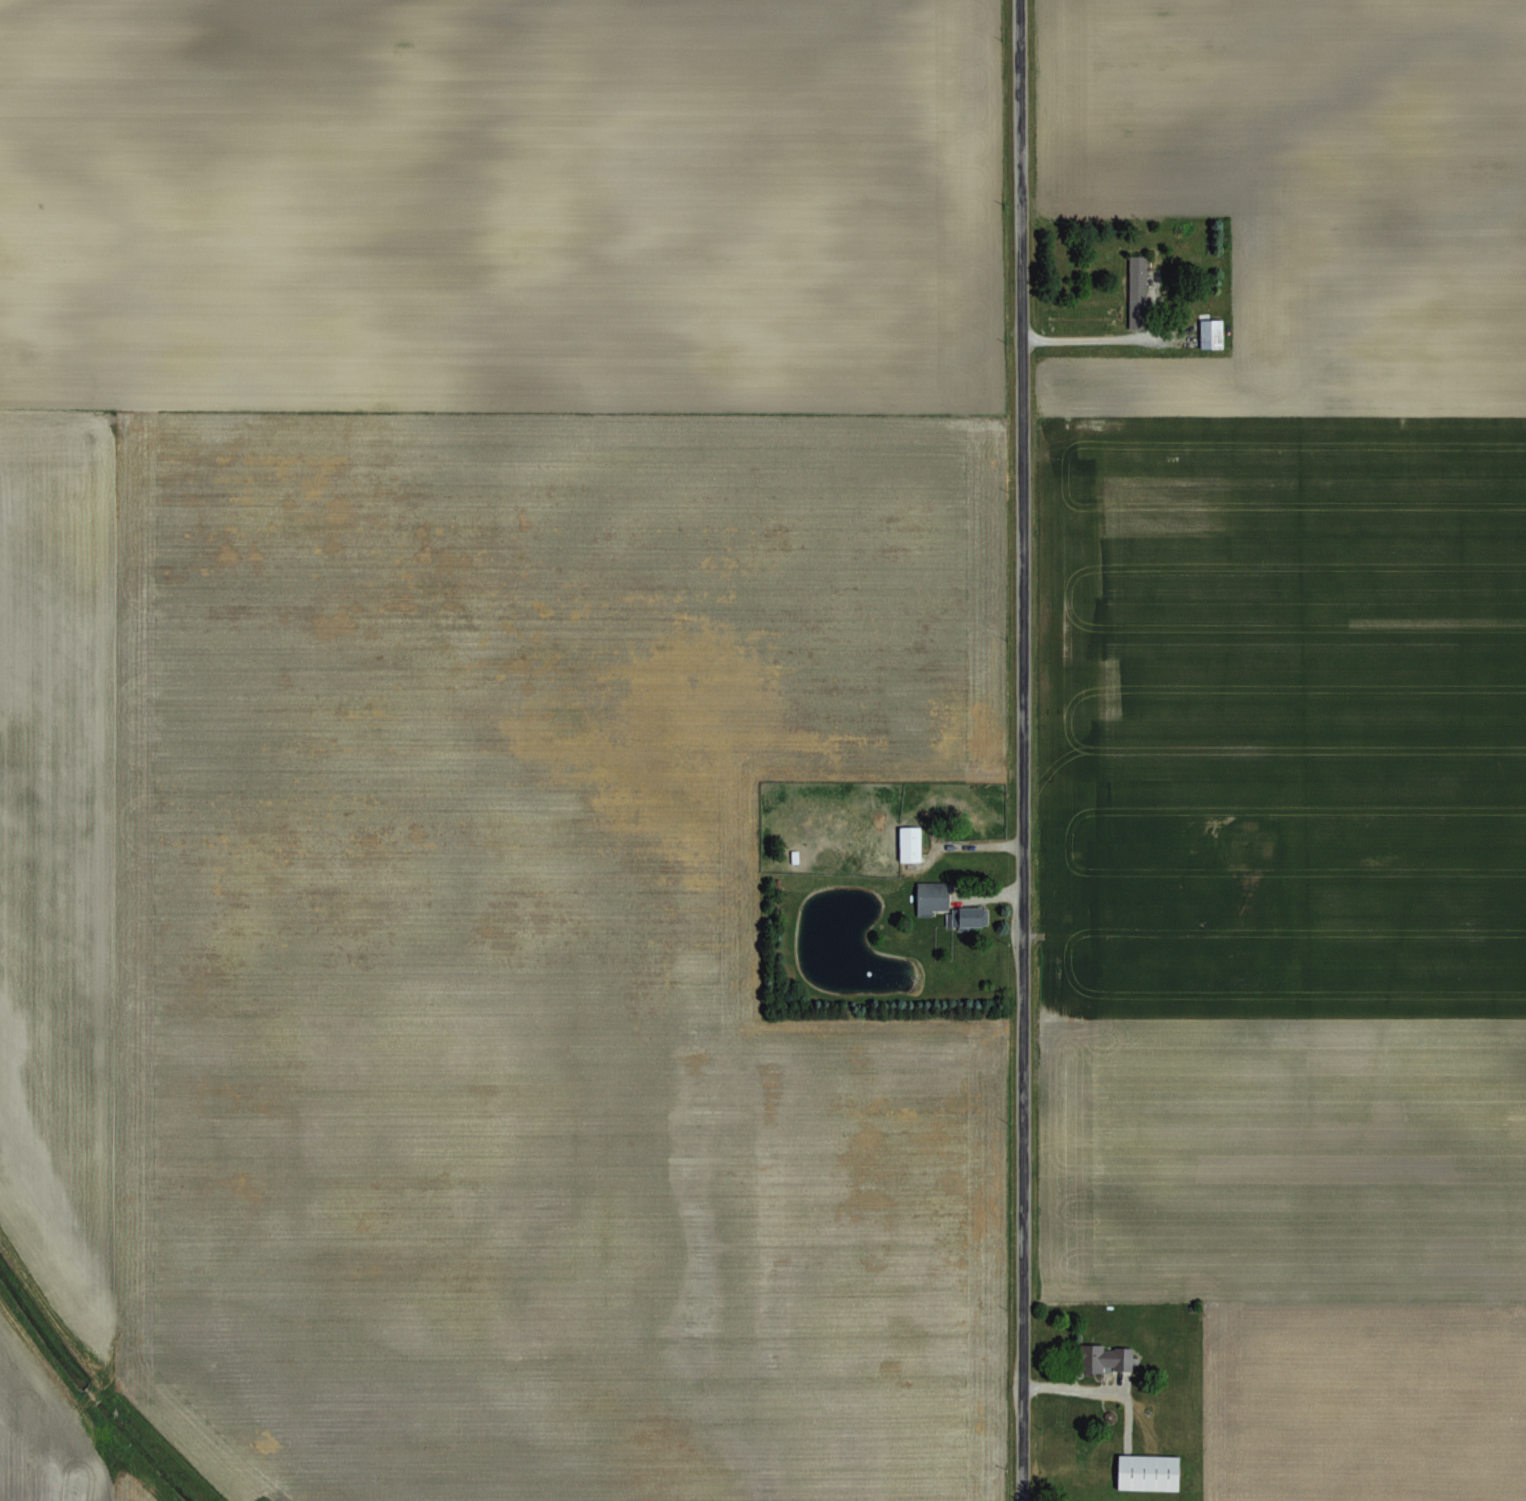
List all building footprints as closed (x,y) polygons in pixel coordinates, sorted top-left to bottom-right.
[(1128,326),(1145,326),(1145,302),(1151,302),(1150,253),(1127,254),(1128,326)] [(1221,317),(1199,318),(1199,346),(1222,346),(1221,317)] [(899,859),(920,859),(920,823),(898,824),(899,859)] [(947,908),(948,881),(917,880),(916,907),(947,908)] [(1102,1342),(1082,1342),(1081,1368),(1130,1369),(1131,1346),(1102,1345),(1102,1342)] [(1117,1487),(1179,1488),(1180,1454),(1118,1452),(1117,1487)]
